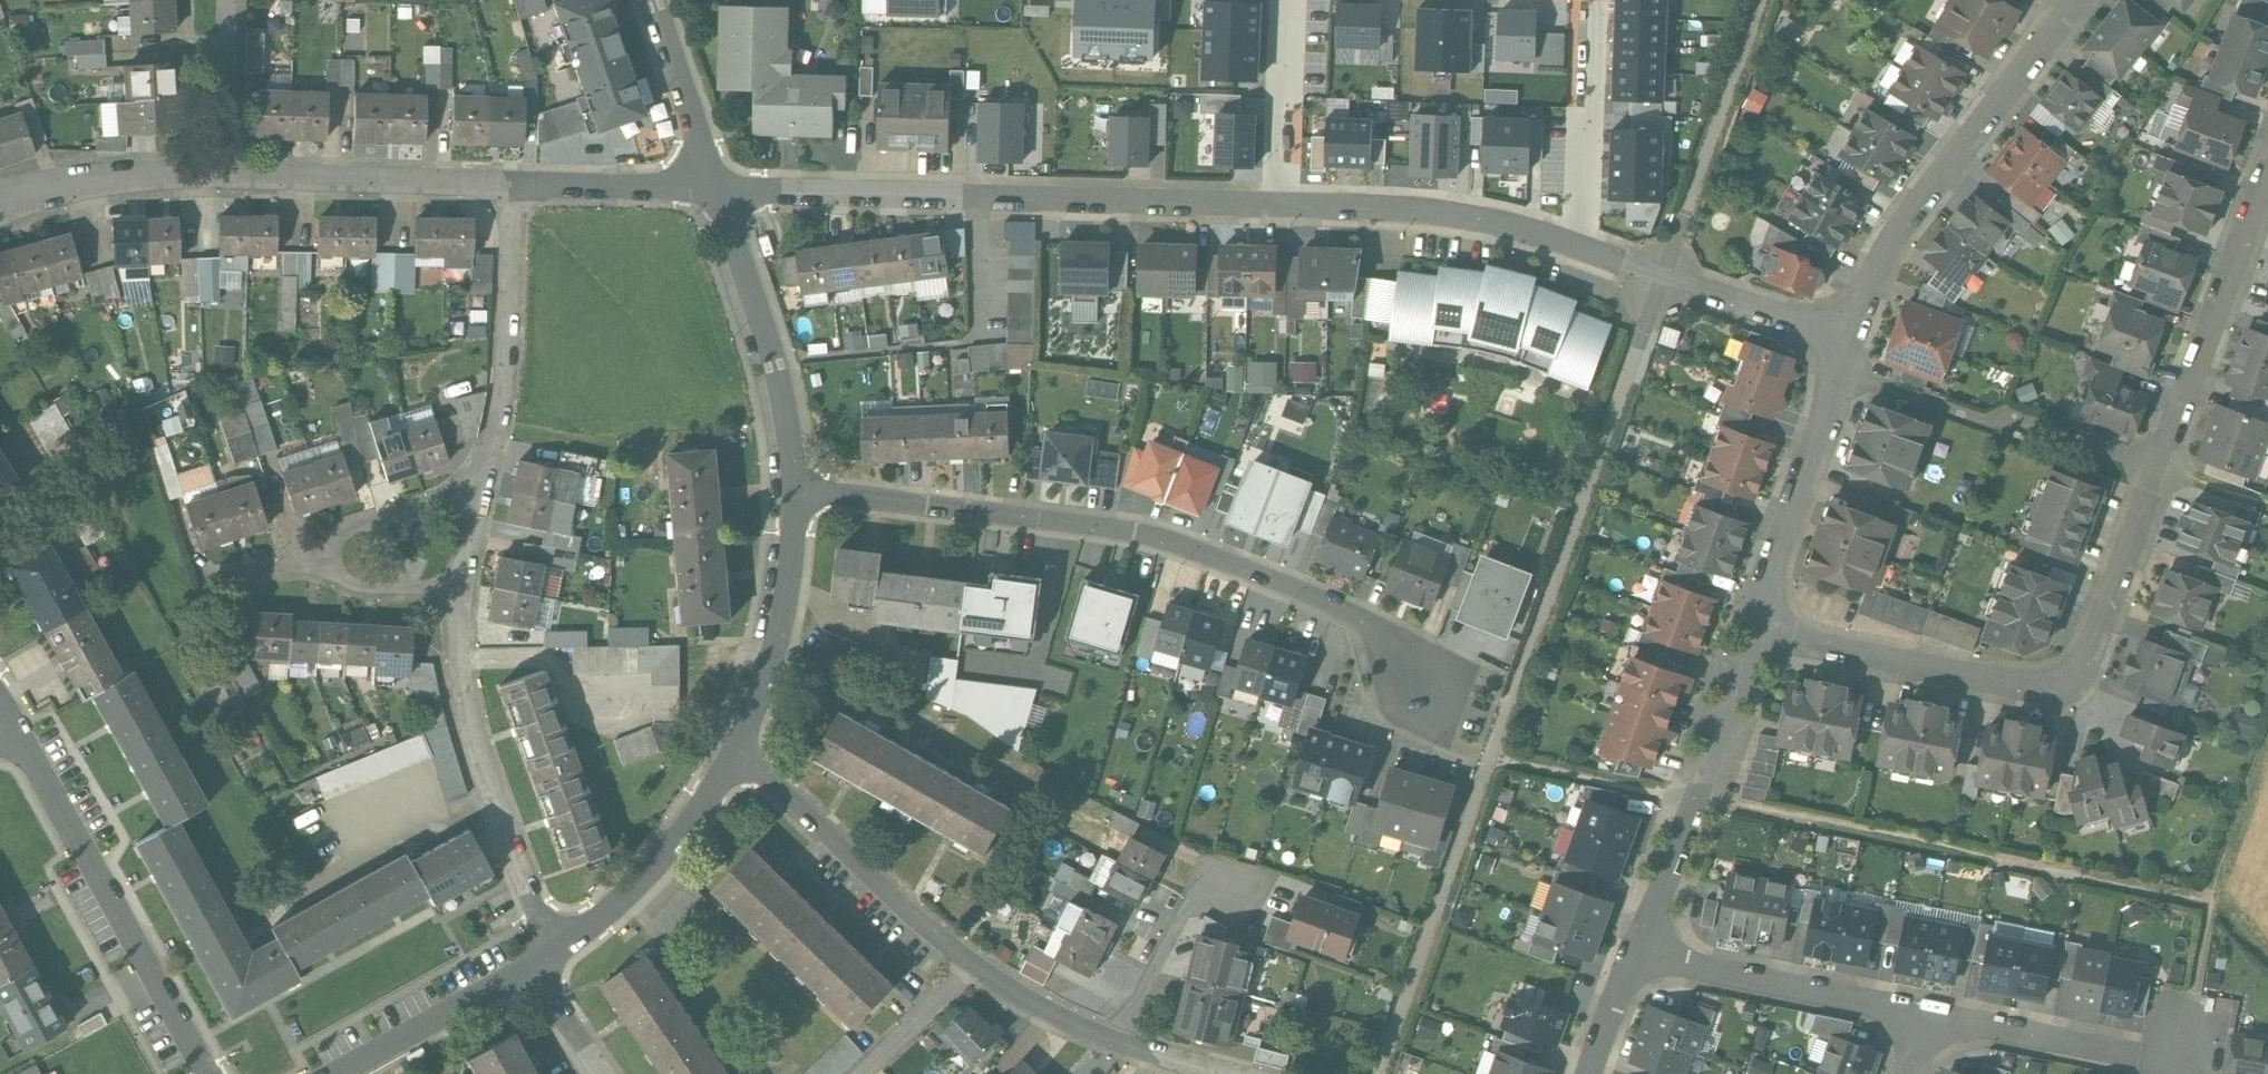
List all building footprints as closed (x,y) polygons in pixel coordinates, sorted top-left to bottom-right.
[(519,21),(548,11),(544,0),(514,0),(519,21)] [(553,4),(585,100),(594,126),(595,130),(642,114),(603,0),(565,0),(553,4)] [(863,14),(889,16),(889,0),(864,0),(863,14)] [(889,16),(948,17),(948,0),(889,0),(889,16)] [(1076,48),(1078,56),(1154,59),(1156,21),(1156,0),(1078,0),(1076,48)] [(1156,21),(1171,21),(1172,0),(1156,0),(1156,21)] [(1618,20),(1667,22),(1668,0),(1619,0),(1618,20)] [(1989,58),(2002,36),(2005,38),(2019,14),(1996,0),(1995,0),(1958,0),(1955,6),(1952,4),(1939,27),(1938,29),(1959,41),(1989,58)] [(2019,14),(2026,3),(2022,0),(1996,0),(2019,14)] [(2105,26),(2140,53),(2161,26),(2159,25),(2133,5),(2127,0),(2125,0),(2105,26)] [(2133,5),(2159,25),(2167,15),(2153,3),(2148,0),(2136,0),(2133,5)] [(2153,3),(2167,15),(2176,4),(2170,0),(2148,0),(2153,3)] [(2184,10),(2192,0),(2170,0),(2176,4),(2184,10)] [(2235,18),(2263,28),(2267,15),(2267,3),(2264,0),(2242,0),(2235,18)] [(175,32),(173,1),(132,4),(134,35),(175,32)] [(1261,5),(1207,3),(1205,79),(1258,81),(1261,5)] [(1382,8),(1339,6),(1337,48),(1381,49),(1381,36),(1382,8)] [(789,9),(723,7),(721,91),(756,92),(755,134),(833,136),(834,109),(846,109),(847,79),(793,77),(793,52),(788,52),(789,9)] [(1474,11),(1419,9),(1416,72),(1471,74),(1474,11)] [(1537,14),(1500,13),(1499,59),(1535,61),(1536,34),(1537,14)] [(2224,49),(2266,65),(2267,59),(2267,30),(2263,28),(2235,18),(2224,49)] [(1801,27),(1786,19),(1775,38),(1791,47),(1801,27)] [(1667,22),(1618,20),(1617,47),(1666,49),(1667,22)] [(1952,52),(1959,41),(1938,29),(1939,27),(1936,25),(1929,38),(1943,47),(1952,52)] [(2119,79),(2140,53),(2105,26),(2085,52),(2091,57),(2118,78),(2119,79)] [(263,34),(245,33),(244,74),(263,74),(263,34)] [(1536,34),(1535,61),(1535,74),(1563,75),(1565,35),(1536,34)] [(1394,36),(1381,36),(1381,49),(1380,62),(1393,63),(1394,36)] [(78,57),(105,55),(104,41),(65,44),(66,57),(78,57)] [(1666,49),(1617,47),(1616,73),(1665,75),(1666,49)] [(1936,58),(1958,71),(1965,59),(1952,52),(1943,47),(1936,58)] [(1918,48),(1904,71),(1951,98),(1964,75),(1958,71),(1936,58),(1918,48)] [(2254,97),(2266,65),(2224,49),(2213,79),(2212,81),(2237,90),(2254,97)] [(78,70),(106,68),(105,55),(78,57),(78,70)] [(524,101),(523,117),(536,118),(536,116),(536,78),(529,55),(516,59),(522,83),(521,101),(524,101)] [(2091,57),(2083,68),(2110,88),(2118,78),(2091,57)] [(340,61),(327,61),(326,81),(340,81),(340,61)] [(353,61),(340,61),(340,81),(353,81),(353,61)] [(127,67),(129,102),(179,99),(177,64),(127,67)] [(439,64),(425,64),(425,88),(438,87),(439,64)] [(451,64),(439,64),(438,87),(451,88),(451,64)] [(861,68),(861,97),(874,98),(875,69),(861,68)] [(2083,68),(2074,80),(2102,101),(2101,103),(2104,105),(2115,92),(2110,88),(2083,68)] [(1937,121),(1951,98),(1904,71),(1891,94),(1910,105),(1931,117),(1937,121)] [(952,86),(952,101),(965,101),(965,72),(951,72),(951,86),(952,86)] [(1665,75),(1616,73),(1615,102),(1664,104),(1665,75)] [(2067,128),(2074,133),(2083,133),(2089,126),(2088,119),(2101,103),(2102,101),(2074,80),(2067,74),(2044,104),(2066,121),(2067,128)] [(2232,102),(2237,90),(2212,81),(2213,79),(2206,76),(2201,90),(2220,98),(2232,102)] [(951,86),(881,84),(879,151),(950,153),(952,101),(952,86),(951,86)] [(2193,107),(2214,114),(2220,98),(2201,90),(2187,85),(2180,105),(2192,109),(2193,107)] [(1770,98),(1754,90),(1744,109),(1759,118),(1770,98)] [(290,139),(291,94),(254,93),(253,138),(290,139)] [(291,94),(290,139),(325,140),(326,95),(291,94)] [(1201,114),(1218,115),(1241,116),(1242,97),(1202,94),(1201,114)] [(388,142),(389,98),(353,97),(352,141),(388,142)] [(389,98),(388,142),(424,143),(425,99),(389,98)] [(181,133),(179,99),(129,102),(118,103),(120,137),(181,133)] [(487,145),(487,100),(452,99),(450,144),(487,145)] [(15,105),(18,116),(21,115),(27,135),(43,130),(32,100),(15,105)] [(487,100),(487,145),(522,146),(523,117),(524,101),(521,101),(487,100)] [(536,146),(594,126),(585,100),(536,116),(536,118),(536,146)] [(1024,105),(982,104),(980,162),(1023,163),(1024,105)] [(1924,129),(1931,117),(1910,105),(1903,116),(1921,127),(1924,129)] [(1149,119),(1149,146),(1167,146),(1168,106),(1150,106),(1149,119)] [(2178,148),(2228,167),(2243,125),(2214,114),(2193,107),(2192,109),(2178,148)] [(1868,111),(1855,134),(1901,161),(1914,138),(1887,122),(1868,111)] [(1887,122),(1914,138),(1921,127),(1903,116),(1893,111),(1887,122)] [(34,156),(27,135),(21,115),(18,116),(20,121),(0,128),(0,168),(34,156)] [(1241,116),(1218,115),(1216,167),(1255,168),(1256,117),(1241,116)] [(1459,118),(1415,116),(1412,176),(1457,178),(1459,118)] [(1672,133),(1673,133),(1673,119),(1633,117),(1632,132),(1664,133),(1672,133)] [(1149,119),(1113,118),(1112,166),(1148,167),(1149,146),(1149,119)] [(1373,120),(1328,118),(1327,138),(1326,167),(1371,169),(1371,165),(1373,140),(1373,120)] [(1472,145),(1485,146),(1486,119),(1473,119),(1472,145)] [(1531,121),(1486,119),(1485,146),(1484,172),(1529,174),(1531,121)] [(1544,122),(1531,121),(1529,161),(1542,162),(1544,122)] [(2024,129),(2006,152),(2048,185),(2066,162),(2049,148),(2024,129)] [(1632,132),(1614,130),(1612,167),(1660,168),(1659,153),(1664,149),(1664,133),(1632,132)] [(1887,184),(1901,161),(1855,134),(1841,158),(1859,168),(1881,181),(1887,184)] [(127,138),(98,136),(97,152),(126,152),(127,138)] [(1326,167),(1327,138),(1312,138),(1312,171),(1326,172),(1326,167)] [(2057,138),(2049,148),(2066,162),(2078,171),(2086,160),(2057,138)] [(1387,141),(1373,140),(1371,165),(1386,165),(1387,141)] [(2031,207),(2048,185),(2006,152),(1989,175),(2013,194),(2031,207)] [(2169,174),(2187,180),(2192,168),(2159,156),(2153,170),(2168,175),(2169,174)] [(1660,168),(1612,167),(1612,202),(1628,203),(1661,203),(1662,188),(1660,184),(1660,168)] [(1874,192),(1881,181),(1859,168),(1852,179),(1865,187),(1874,192)] [(1836,185),(1858,198),(1865,187),(1852,179),(1843,174),(1836,185)] [(2175,223),(2207,235),(2222,193),(2187,180),(2169,174),(2168,175),(2154,214),(2154,215),(2175,223)] [(1818,175),(1805,198),(1851,225),(1865,202),(1858,198),(1836,185),(1818,175)] [(2031,207),(2013,194),(2005,204),(2031,225),(2034,227),(2043,216),(2031,207)] [(1991,211),(1974,197),(1969,203),(1967,202),(1952,221),(1954,223),(1949,229),(1984,256),(1991,247),(1993,249),(1999,248),(2005,240),(2004,234),(2002,233),(2009,225),(1991,211)] [(1837,248),(1851,225),(1805,198),(1791,221),(1809,232),(1837,248)] [(1999,200),(1991,211),(2009,225),(2022,236),(2031,225),(2005,204),(1999,200)] [(1628,203),(1627,226),(1651,235),(1661,203),(1628,203)] [(2170,236),(2175,223),(2154,215),(2154,214),(2146,211),(2141,225),(2143,226),(2170,236)] [(248,253),(248,220),(220,219),(220,253),(248,253)] [(146,221),(148,262),(179,261),(177,220),(146,221)] [(248,220),(248,253),(275,254),(276,220),(248,220)] [(346,254),(346,220),(319,220),(319,254),(346,254)] [(346,220),(346,254),(373,255),(374,221),(346,220)] [(2062,220),(2049,232),(2062,247),(2075,236),(2062,220)] [(148,262),(146,221),(116,223),(118,264),(148,262)] [(444,256),(445,221),(417,221),(416,252),(416,255),(444,256)] [(445,221),(444,256),(443,267),(469,268),(469,255),(472,255),(473,222),(445,221)] [(1036,223),(1005,223),(1005,241),(1011,241),(1009,345),(1034,346),(1036,223)] [(1802,260),(1807,246),(1802,243),(1771,225),(1763,248),(1774,252),(1775,250),(1802,260)] [(2181,240),(2170,236),(2143,226),(2137,243),(2147,247),(2148,244),(2176,255),(2181,240)] [(1940,269),(1961,286),(1962,285),(1984,256),(1949,229),(1944,235),(1943,234),(1929,251),(1931,253),(1926,259),(1940,269)] [(1831,260),(1837,248),(1809,232),(1802,243),(1807,246),(1831,260)] [(964,233),(943,235),(945,252),(951,252),(952,259),(966,257),(964,233)] [(943,235),(912,238),(916,273),(917,279),(948,276),(945,252),(943,235)] [(40,245),(51,285),(82,277),(71,237),(40,245)] [(912,238),(883,242),(888,277),(916,273),(912,238)] [(883,242),(857,245),(861,280),(888,277),(883,242)] [(1110,245),(1064,244),(1063,293),(1073,293),(1073,305),(1099,305),(1099,294),(1109,295),(1109,293),(1110,253),(1110,245)] [(2178,301),(2181,302),(2196,262),(2176,255),(2148,244),(2147,247),(2133,284),(2153,292),(2178,301)] [(51,285),(40,245),(10,253),(20,293),(51,285)] [(857,245),(829,248),(833,283),(861,280),(857,245)] [(1167,296),(1169,247),(1142,246),(1140,295),(1167,296)] [(1195,270),(1195,248),(1169,247),(1167,296),(1194,297),(1195,270)] [(798,257),(784,259),(786,286),(801,283),(802,293),(834,290),(833,283),(829,248),(797,252),(798,257)] [(1249,249),(1223,248),(1223,258),(1222,293),(1248,294),(1249,249)] [(1276,250),(1249,249),(1248,294),(1273,295),(1275,295),(1276,259),(1276,250)] [(297,251),(281,250),(280,276),(296,276),(297,251)] [(1764,280),(1810,296),(1813,288),(1820,288),(1825,283),(1824,276),(1819,271),(1810,268),(1809,262),(1802,260),(1775,250),(1774,252),(1764,280)] [(309,251),(297,251),(296,276),(309,276),(309,251)] [(395,251),(379,251),(378,278),(394,278),(395,251)] [(416,252),(395,251),(394,278),(394,288),(415,289),(416,255),(416,252)] [(1302,260),(1301,300),(1303,300),(1328,300),(1329,251),(1303,251),(1302,260)] [(1329,251),(1328,300),(1354,301),(1357,278),(1361,252),(1329,251)] [(10,253),(0,255),(0,298),(1,301),(21,296),(20,293),(10,253)] [(1129,253),(1110,253),(1109,293),(1128,293),(1129,253)] [(469,255),(469,268),(469,293),(491,294),(492,256),(472,255),(469,255)] [(1209,270),(1195,270),(1194,297),(1222,298),(1222,293),(1223,258),(1209,257),(1209,270)] [(197,258),(184,259),(186,303),(199,302),(197,258)] [(212,258),(197,258),(199,302),(200,316),(214,315),(212,258)] [(1276,259),(1275,295),(1273,295),(1274,302),(1288,303),(1288,315),(1303,315),(1303,300),(1301,300),(1302,260),(1276,259)] [(112,267),(98,271),(107,302),(120,298),(112,267)] [(1392,324),(1390,341),(1477,352),(1507,360),(1589,390),(1613,327),(1574,312),(1578,302),(1524,282),(1527,276),(1499,268),(1498,275),(1441,268),(1440,278),(1399,272),(1397,283),(1392,324)] [(1961,286),(1940,269),(1927,286),(1947,300),(1954,305),(1966,290),(1962,285),(1961,286)] [(98,271),(84,275),(92,306),(107,302),(98,271)] [(1357,278),(1354,301),(1352,318),(1392,324),(1397,283),(1357,278)] [(1924,284),(1916,308),(1941,317),(1947,300),(1927,286),(1924,284)] [(2115,306),(2139,315),(2144,302),(2115,291),(2109,306),(2114,308),(2115,306)] [(2174,313),(2178,301),(2153,292),(2149,303),(2174,313)] [(0,304),(0,316),(14,340),(25,334),(6,300),(0,304)] [(1907,305),(1897,333),(1951,353),(1962,324),(1941,317),(1916,308),(1907,305)] [(2116,354),(2148,366),(2148,363),(2163,324),(2139,315),(2115,306),(2114,308),(2108,324),(2102,327),(2099,337),(2101,343),(2099,348),(2116,354)] [(2256,334),(2267,339),(2267,324),(2261,321),(2256,334)] [(919,336),(918,325),(900,328),(901,339),(919,336)] [(1665,326),(1656,360),(1672,364),(1681,331),(1665,326)] [(861,332),(844,334),(846,351),(868,349),(866,336),(862,337),(861,332)] [(1751,332),(1746,345),(1776,355),(1781,343),(1751,332)] [(2267,368),(2267,339),(2256,334),(2249,332),(2245,345),(2243,344),(2238,357),(2267,368)] [(1940,382),(1951,353),(1897,333),(1886,363),(1903,369),(1929,378),(1940,382)] [(869,338),(870,350),(888,348),(886,336),(869,338)] [(810,355),(828,354),(828,345),(809,346),(810,355)] [(1009,345),(969,349),(970,359),(957,361),(959,376),(1011,369),(1009,345)] [(1746,345),(1736,373),(1784,389),(1786,382),(1796,378),(1791,369),(1794,362),(1776,355),(1746,345)] [(930,354),(918,355),(920,373),(931,372),(930,354)] [(2148,366),(2116,354),(2112,366),(2123,371),(2149,380),(2155,366),(2148,363),(2148,366)] [(899,356),(900,370),(915,369),(914,355),(899,356)] [(2238,357),(2233,370),(2235,371),(2230,384),(2237,387),(2267,398),(2267,368),(2238,357)] [(2097,380),(2117,387),(2123,371),(2112,366),(2091,359),(2084,377),(2097,381),(2097,380)] [(1277,365),(1250,364),(1249,386),(1276,387),(1277,365)] [(1316,365),(1292,365),(1291,381),(1316,382),(1316,365)] [(1244,392),(1244,367),(1228,368),(1228,393),(1244,392)] [(1929,378),(1903,369),(1899,382),(1925,391),(1929,378)] [(1781,397),(1784,389),(1736,373),(1726,401),(1754,411),(1773,418),(1776,411),(1786,407),(1781,397)] [(811,377),(813,388),(822,386),(820,375),(811,377)] [(1224,379),(1206,379),(1206,388),(1224,391),(1224,379)] [(2117,387),(2097,380),(2097,381),(2083,418),(2133,436),(2147,398),(2117,387)] [(1120,386),(1089,381),(1087,396),(1118,401),(1120,386)] [(2039,399),(2033,384),(2016,391),(2021,405),(2039,399)] [(2267,398),(2237,387),(2232,399),(2262,410),(2267,398)] [(461,415),(435,423),(443,449),(474,439),(480,419),(485,393),(456,401),(461,415)] [(1215,393),(1211,404),(1225,408),(1228,397),(1215,393)] [(1311,408),(1289,399),(1282,417),(1304,425),(1311,408)] [(2232,399),(2228,411),(2265,425),(2267,418),(2267,412),(2262,410),(2232,399)] [(1754,411),(1726,401),(1722,414),(1750,424),(1754,411)] [(52,406),(28,419),(61,479),(85,466),(52,406)] [(242,406),(218,414),(234,464),(276,451),(268,424),(249,430),(242,406)] [(1848,468),(1907,489),(1929,427),(1870,407),(1848,468)] [(2210,433),(2260,452),(2267,431),(2267,426),(2265,425),(2228,411),(2220,408),(2210,433)] [(342,442),(338,444),(346,470),(363,464),(356,442),(372,440),(368,413),(334,418),(342,442)] [(977,415),(977,421),(979,457),(1010,456),(1009,414),(977,415)] [(1750,424),(1722,414),(1717,427),(1722,429),(1745,437),(1750,424)] [(893,419),(862,420),(864,461),(895,460),(894,424),(893,419)] [(977,421),(949,422),(951,458),(979,457),(977,421)] [(949,422),(921,423),(922,459),(951,458),(949,422)] [(435,423),(405,433),(417,472),(448,463),(443,449),(435,423)] [(921,423),(894,424),(895,460),(922,459),(921,423)] [(1713,455),(1764,473),(1773,447),(1745,437),(1722,429),(1721,432),(1717,434),(1713,444),(1715,448),(1713,455)] [(405,433),(374,443),(387,482),(417,472),(405,433)] [(2251,477),(2260,452),(2210,433),(2201,459),(2210,462),(2248,476),(2251,477)] [(1081,438),(1048,434),(1046,454),(1043,479),(1069,482),(1088,484),(1092,453),(1081,438)] [(1171,452),(1152,445),(1148,455),(1136,485),(1159,494),(1157,499),(1167,503),(1185,457),(1190,443),(1177,438),(1171,452)] [(326,462),(312,466),(325,505),(354,495),(346,470),(338,444),(321,449),(326,462)] [(1124,480),(1136,485),(1148,455),(1129,448),(1124,480)] [(684,539),(724,536),(717,451),(676,454),(678,473),(672,474),(677,521),(682,521),(684,539)] [(562,452),(558,470),(580,475),(584,476),(588,457),(562,452)] [(1046,454),(1029,452),(1027,480),(1043,481),(1043,479),(1046,454)] [(1121,457),(1092,453),(1088,484),(1087,486),(1117,490),(1121,457)] [(1764,473),(1713,455),(1711,462),(1706,464),(1702,473),(1705,478),(1704,481),(1727,490),(1755,500),(1764,473)] [(19,485),(0,456),(0,497),(19,485)] [(1210,491),(1222,496),(1227,484),(1236,461),(1222,456),(1217,469),(1218,470),(1210,491)] [(156,460),(169,501),(184,496),(170,457),(156,460)] [(1217,469),(1185,457),(1167,503),(1200,516),(1210,491),(1218,470),(1217,469)] [(520,462),(514,493),(574,505),(580,475),(558,470),(520,462)] [(2248,476),(2210,462),(2205,474),(2243,488),(2248,476)] [(1287,544),(1293,527),(1308,489),(1309,485),(1252,463),(1243,490),(1233,516),(1230,522),(1287,544)] [(312,466),(283,476),(295,514),(325,505),(312,466)] [(2103,492),(2102,493),(2111,496),(2116,482),(2085,471),(2080,483),(2103,492)] [(2080,483),(2050,472),(2024,543),(2077,562),(2102,493),(2103,492),(2080,483)] [(1727,490),(1704,481),(1699,479),(1694,492),(1705,496),(1722,502),(1727,490)] [(1338,486),(1331,483),(1326,496),(1325,501),(1339,506),(1342,497),(1339,496),(1341,491),(1337,490),(1338,486)] [(1243,490),(1227,484),(1222,496),(1217,510),(1233,516),(1243,490)] [(266,528),(253,486),(219,497),(233,538),(266,528)] [(1293,527),(1311,534),(1325,501),(1326,496),(1308,489),(1293,527)] [(514,493),(508,523),(545,531),(548,532),(548,530),(572,534),(577,506),(574,505),(514,493)] [(1705,496),(1700,509),(1733,520),(1738,507),(1722,502),(1705,496)] [(233,538),(219,497),(186,507),(200,549),(233,538)] [(1311,534),(1326,540),(1333,521),(1339,506),(1325,501),(1311,534)] [(2232,517),(2194,503),(2189,518),(2184,516),(2180,529),(2184,530),(2178,545),(2216,559),(2233,565),(2234,564),(2248,525),(2249,523),(2232,517)] [(1894,505),(1889,518),(1914,527),(1919,514),(1894,505)] [(2249,523),(2248,525),(2256,528),(2261,514),(2236,505),(2232,517),(2249,523)] [(1697,507),(1687,533),(1738,551),(1740,545),(1743,546),(1747,532),(1745,531),(1747,525),(1733,520),(1700,509),(1697,507)] [(1868,589),(1871,590),(1892,529),(1830,507),(1808,568),(1868,589)] [(1389,511),(1384,523),(1397,529),(1402,516),(1389,511)] [(1351,571),(1364,577),(1379,540),(1353,529),(1354,528),(1352,523),(1342,519),(1336,521),(1336,522),(1333,521),(1326,540),(1318,559),(1332,564),(1332,567),(1349,574),(1351,571)] [(525,545),(522,561),(564,569),(574,571),(581,536),(572,534),(548,530),(548,532),(545,531),(542,548),(525,545)] [(1736,558),(1738,551),(1687,533),(1678,560),(1682,561),(1714,573),(1728,578),(1731,572),(1733,573),(1738,559),(1736,558)] [(691,624),(731,620),(724,536),(684,539),(685,558),(679,558),(684,605),(689,604),(691,624)] [(1448,559),(1406,543),(1387,591),(1431,607),(1441,582),(1450,560),(1448,559)] [(47,544),(7,566),(44,633),(84,610),(47,544)] [(1455,544),(1448,559),(1450,560),(1441,582),(1457,588),(1464,571),(1472,551),(1455,544)] [(884,555),(839,550),(834,599),(878,604),(881,572),(884,555)] [(501,557),(495,589),(554,600),(558,601),(564,569),(522,561),(501,557)] [(1530,576),(1484,559),(1477,576),(1463,614),(1461,619),(1507,637),(1530,576)] [(2212,572),(2237,581),(2242,567),(2234,564),(2233,565),(2216,559),(2212,572)] [(1714,573),(1682,561),(1677,573),(1693,579),(1710,585),(1714,573)] [(2199,567),(2194,581),(2215,589),(2215,591),(2231,597),(2237,581),(2212,572),(2199,567)] [(2048,581),(2012,568),(1986,639),(2011,649),(2013,644),(2031,651),(2047,644),(2073,590),(2048,581)] [(2048,581),(2073,590),(2078,577),(2053,568),(2048,581)] [(1693,579),(1677,573),(1665,569),(1660,583),(1664,585),(1665,583),(1688,592),(1693,579)] [(1477,576),(1464,571),(1457,588),(1450,609),(1463,614),(1477,576)] [(969,583),(881,572),(878,604),(875,621),(963,633),(969,583)] [(2154,613),(2201,629),(2215,591),(2215,589),(2194,581),(2169,572),(2154,613)] [(991,586),(969,583),(963,633),(1034,642),(1042,580),(992,574),(991,586)] [(1139,596),(1084,581),(1067,641),(1122,656),(1139,596)] [(1655,609),(1706,628),(1716,601),(1688,592),(1665,583),(1664,585),(1663,586),(1658,588),(1655,598),(1658,602),(1655,609)] [(495,589),(489,621),(548,632),(554,600),(495,589)] [(1922,635),(1930,611),(1871,590),(1868,589),(1859,613),(1922,635)] [(1164,619),(1170,600),(1157,596),(1151,614),(1164,619)] [(1182,656),(1195,614),(1169,605),(1164,623),(1156,648),(1182,656)] [(1706,628),(1655,609),(1652,616),(1648,619),(1644,628),(1647,633),(1646,634),(1646,636),(1670,644),(1697,654),(1706,628)] [(84,610),(44,633),(82,700),(91,695),(123,678),(84,610)] [(1930,611),(1922,635),(1972,653),(1981,629),(1930,611)] [(289,659),(291,622),(291,617),(253,614),(251,657),(289,659)] [(1224,622),(1195,614),(1182,656),(1181,660),(1210,669),(1224,622)] [(1152,661),(1156,648),(1164,623),(1147,618),(1135,656),(1152,661)] [(317,661),(319,624),(291,622),(289,659),(317,661)] [(345,663),(348,626),(319,624),(317,661),(345,663)] [(374,665),(376,628),(348,626),(345,663),(374,665)] [(410,664),(413,630),(376,628),(374,665),(373,674),(410,677),(410,664)] [(609,629),(609,647),(650,646),(650,629),(609,629)] [(2153,638),(2150,645),(2193,660),(2193,661),(2202,665),(2209,647),(2167,631),(2163,642),(2153,638)] [(583,633),(544,634),(545,648),(573,648),(573,676),(653,675),(654,725),(613,740),(623,768),(683,745),(681,646),(650,646),(609,647),(583,647),(583,633)] [(1665,657),(1670,644),(1646,636),(1646,634),(1642,633),(1637,647),(1660,655),(1665,657)] [(1277,650),(1247,642),(1239,670),(1234,687),(1263,694),(1277,650)] [(2150,645),(2143,642),(2137,660),(2132,658),(2126,674),(2131,675),(2126,688),(2176,706),(2193,661),(2193,660),(2150,645)] [(1656,668),(1660,655),(1637,647),(1631,645),(1626,659),(1632,661),(1633,660),(1656,668)] [(1306,659),(1277,650),(1263,694),(1262,697),(1285,703),(1291,705),(1296,690),(1306,659)] [(226,660),(248,698),(261,691),(243,656),(227,655),(226,660)] [(959,661),(932,658),(927,699),(952,709),(956,681),(959,661)] [(1632,661),(1624,686),(1674,704),(1679,690),(1687,693),(1692,680),(1656,668),(1633,660),(1632,661)] [(410,664),(410,677),(409,687),(420,734),(315,778),(325,801),(431,756),(445,803),(468,796),(445,724),(431,665),(410,664)] [(1239,670),(1226,666),(1216,696),(1230,700),(1234,687),(1239,670)] [(123,678),(91,695),(129,762),(170,740),(132,672),(123,678)] [(542,672),(499,687),(533,785),(576,769),(542,672)] [(956,681),(952,709),(968,717),(1019,753),(1037,692),(956,681)] [(1807,688),(1793,686),(1789,705),(1784,708),(1781,724),(1784,729),(1782,740),(1781,744),(1847,757),(1850,742),(1856,739),(1859,723),(1855,718),(1859,699),(1844,696),(1845,689),(1809,682),(1807,688)] [(1665,729),(1674,704),(1624,686),(1599,755),(1618,762),(1620,762),(1622,756),(1644,764),(1651,767),(1661,741),(1669,744),(1673,732),(1665,729)] [(1296,690),(1291,705),(1285,703),(1278,728),(1297,733),(1309,695),(1296,690)] [(1328,700),(1309,695),(1297,733),(1310,737),(1312,730),(1318,732),(1328,700)] [(1908,709),(1894,706),(1890,725),(1885,728),(1881,745),(1885,749),(1882,765),(1948,778),(1951,762),(1956,760),(1959,743),(1956,738),(1959,719),(1945,716),(1946,710),(1910,702),(1908,709)] [(2138,706),(2134,719),(2166,731),(2171,718),(2138,706)] [(2259,719),(2237,712),(2229,738),(2251,745),(2259,719)] [(815,760),(900,809),(927,762),(842,714),(815,760)] [(2146,759),(2173,769),(2184,737),(2166,731),(2134,719),(2129,717),(2122,735),(2138,741),(2146,759)] [(2007,731),(1989,727),(1981,767),(1978,784),(1980,784),(2044,797),(2055,740),(2038,737),(2040,728),(2009,722),(2007,731)] [(1318,732),(1312,730),(1310,737),(1295,790),(1311,795),(1312,790),(1326,794),(1341,741),(1327,737),(1328,735),(1318,732)] [(1782,740),(1761,735),(1755,762),(1753,761),(1750,774),(1748,774),(1746,787),(1743,787),(1741,800),(1765,805),(1768,791),(1770,792),(1772,778),(1774,779),(1781,744),(1782,740)] [(170,740),(129,762),(166,828),(178,822),(207,806),(170,740)] [(1371,749),(1341,741),(1326,794),(1355,802),(1371,749)] [(1639,779),(1644,764),(1622,756),(1620,762),(1618,762),(1614,774),(1639,779)] [(2080,823),(2110,814),(2111,814),(2099,771),(2100,771),(2097,758),(2078,763),(2081,775),(2075,777),(2071,794),(2077,813),(2080,823)] [(900,809),(986,857),(1013,809),(927,762),(900,809)] [(1978,784),(1981,767),(1968,765),(1962,796),(1977,799),(1980,784),(1978,784)] [(2118,766),(2100,771),(2099,771),(2111,814),(2110,814),(2114,827),(2148,818),(2143,800),(2140,792),(2136,789),(2122,781),(2118,766)] [(576,769),(533,785),(565,868),(608,852),(576,769)] [(1382,811),(1376,829),(1384,832),(1404,838),(1422,779),(1394,770),(1382,811)] [(2142,772),(2136,789),(2140,792),(2143,800),(2158,796),(2174,802),(2179,785),(2142,772)] [(2071,794),(2075,777),(2062,775),(2054,813),(2067,816),(2077,813),(2071,794)] [(1422,779),(1404,838),(1428,845),(1435,847),(1441,828),(1453,788),(1422,779)] [(1588,801),(1614,810),(1619,794),(1586,786),(1581,801),(1588,803),(1588,801)] [(1588,803),(1578,831),(1631,850),(1642,820),(1614,810),(1588,801),(1588,803)] [(1368,806),(1355,802),(1346,832),(1359,836),(1368,806)] [(1382,811),(1368,806),(1359,836),(1355,844),(1377,852),(1384,832),(1376,829),(1382,811)] [(1139,825),(1114,813),(1107,827),(1131,840),(1132,838),(1139,825)] [(166,828),(136,844),(173,911),(215,889),(178,822),(166,828)] [(1428,845),(1422,864),(1441,871),(1453,832),(1441,828),(1435,847),(1428,845)] [(409,863),(428,897),(433,906),(492,874),(469,831),(409,863)] [(1621,879),(1631,850),(1578,831),(1568,859),(1567,860),(1599,872),(1621,879)] [(1796,836),(1789,850),(1804,856),(1810,843),(1796,836)] [(1131,840),(1119,864),(1152,880),(1165,854),(1132,838),(1131,840)] [(717,891),(764,936),(802,896),(756,851),(717,891)] [(1907,858),(1911,875),(1925,871),(1921,855),(1907,858)] [(405,856),(338,893),(361,934),(428,897),(409,863),(405,856)] [(1595,884),(1599,872),(1567,860),(1568,859),(1562,857),(1557,871),(1595,884)] [(1950,862),(1948,872),(1959,874),(1961,864),(1950,862)] [(1119,864),(1106,890),(1139,906),(1152,880),(1119,864)] [(331,869),(264,906),(272,921),(339,884),(331,869)] [(1590,897),(1595,884),(1557,871),(1552,884),(1555,885),(1555,884),(1590,897)] [(1069,886),(1092,897),(1098,885),(1076,873),(1069,886)] [(2005,873),(1992,874),(1994,888),(2006,886),(2005,873)] [(1719,937),(1750,943),(1762,881),(1731,875),(1719,937)] [(2033,890),(2043,902),(2054,893),(2043,880),(2036,879),(2033,890)] [(1793,888),(1762,881),(1750,943),(1780,949),(1793,888)] [(1555,885),(1545,914),(1602,934),(1612,905),(1590,897),(1555,884),(1555,885)] [(1062,898),(1084,909),(1085,910),(1092,897),(1069,886),(1062,898)] [(215,889),(173,911),(209,976),(250,953),(215,889)] [(1799,923),(1813,925),(1818,902),(1820,902),(1821,893),(1806,889),(1799,923)] [(272,929),(277,939),(294,970),(361,934),(338,893),(272,929)] [(1337,895),(1332,908),(1359,917),(1364,905),(1337,895)] [(764,936),(810,981),(848,941),(802,896),(764,936)] [(1332,908),(1304,898),(1295,925),(1290,938),(1294,940),(1345,958),(1359,917),(1332,908)] [(1706,900),(1700,927),(1713,930),(1719,903),(1706,900)] [(1807,954),(1837,960),(1848,908),(1820,902),(1818,902),(1813,925),(1807,954)] [(2138,903),(2122,912),(2130,928),(2146,919),(2138,903)] [(1886,945),(1893,907),(1877,904),(1875,913),(1876,913),(1871,942),(1886,945)] [(1886,945),(1901,948),(1907,919),(1909,920),(1910,911),(1893,907),(1886,945)] [(1875,913),(1848,908),(1837,960),(1866,966),(1871,942),(1876,913),(1875,913)] [(1104,951),(1117,925),(1085,910),(1084,909),(1071,935),(1104,951)] [(31,968),(0,910),(0,985),(31,968)] [(1537,934),(1540,913),(1530,911),(1527,932),(1537,934)] [(1592,961),(1602,934),(1545,914),(1535,941),(1559,950),(1592,961)] [(1206,916),(1200,936),(1225,942),(1229,928),(1206,916)] [(1295,925),(1273,917),(1264,943),(1290,952),(1294,940),(1290,938),(1295,925)] [(1896,972),(1925,978),(1935,925),(1909,920),(1907,919),(1901,948),(1896,972)] [(1973,962),(1981,925),(1964,922),(1962,931),(1964,931),(1958,959),(1973,962)] [(1962,931),(1935,925),(1925,978),(1953,983),(1958,959),(1964,931),(1962,931)] [(1986,965),(1992,936),(1994,928),(1981,925),(1973,962),(1986,965)] [(1091,977),(1104,951),(1071,935),(1059,928),(1046,952),(1058,959),(1057,960),(1058,961),(1091,977)] [(1200,936),(1189,981),(1215,987),(1245,995),(1255,956),(1234,951),(1236,945),(1225,942),(1200,936)] [(1982,989),(2012,995),(2023,942),(1992,936),(1986,965),(1982,989)] [(250,953),(209,976),(231,1017),(299,980),(294,970),(277,939),(250,953)] [(2061,980),(2068,942),(2054,940),(2053,948),(2054,949),(2047,979),(2060,982),(2061,980)] [(810,981),(857,1027),(895,987),(848,941),(810,981)] [(1554,964),(1559,950),(1535,941),(1533,941),(1528,955),(1554,964)] [(2053,948),(2023,942),(2012,995),(2043,1001),(2047,979),(2054,949),(2053,948)] [(2061,980),(2074,982),(2080,951),(2082,951),(2083,945),(2068,942),(2061,980)] [(1035,946),(1026,962),(1027,963),(1021,974),(1045,987),(1058,961),(1057,960),(1058,959),(1046,952),(1035,946)] [(2082,951),(2080,951),(2074,982),(2069,1007),(2099,1013),(2100,1010),(2110,959),(2111,957),(2082,951)] [(603,985),(659,1066),(703,1035),(648,955),(603,985)] [(2141,965),(2110,959),(2100,1010),(2116,1013),(2118,1016),(2126,1018),(2131,1016),(2139,977),(2141,965)] [(64,1028),(31,968),(0,985),(0,1006),(24,1050),(64,1028)] [(2208,973),(2205,989),(2219,991),(2222,976),(2208,973)] [(2139,977),(2131,1016),(2144,1018),(2152,980),(2139,977)] [(1203,1035),(1215,987),(1189,981),(1178,1029),(1203,1035)] [(1232,1043),(1245,995),(1215,987),(1203,1035),(1232,1043)] [(1568,1016),(1514,998),(1513,1001),(1511,1001),(1507,1014),(1512,1015),(1507,1028),(1545,1042),(1557,1046),(1568,1016)] [(1681,1001),(1675,1017),(1705,1028),(1705,1030),(1709,1031),(1716,1013),(1681,1001)] [(1663,1009),(1652,1005),(1641,1036),(1691,1053),(1696,1055),(1705,1030),(1705,1028),(1675,1017),(1661,1012),(1663,1009)] [(970,1008),(944,1032),(955,1044),(974,1064),(1006,1035),(996,1025),(991,1030),(970,1008)] [(84,1038),(106,1026),(100,1015),(78,1027),(84,1038)] [(1833,1037),(1846,1042),(1852,1023),(1817,1016),(1811,1032),(1832,1040),(1833,1037)] [(939,1025),(926,1036),(943,1054),(955,1044),(944,1032),(939,1025)] [(1545,1042),(1507,1028),(1503,1041),(1527,1049),(1540,1054),(1545,1042)] [(474,1073),(534,1073),(512,1034),(466,1060),(474,1073)] [(664,1073),(730,1073),(703,1035),(659,1066),(664,1073)] [(806,1073),(840,1073),(862,1053),(847,1036),(806,1073)] [(1641,1036),(1631,1063),(1655,1071),(1663,1073),(1684,1073),(1691,1053),(1641,1036)] [(1881,1054),(1846,1042),(1833,1037),(1832,1040),(1820,1073),(1874,1073),(1881,1054)] [(2233,1037),(2227,1073),(2267,1073),(2267,1043),(2233,1037)] [(1522,1062),(1527,1049),(1503,1041),(1497,1039),(1493,1052),(1499,1054),(1522,1062)] [(1259,1049),(1255,1062),(1285,1070),(1289,1057),(1259,1049)] [(1492,1073),(1552,1073),(1553,1073),(1522,1062),(1499,1054),(1492,1073)] [(1022,1061),(1010,1073),(1037,1073),(1022,1061)] [(35,1065),(18,1073),(40,1073),(35,1065)] [(2012,1073),(1984,1065),(1981,1073),(2011,1073),(2012,1073)]
